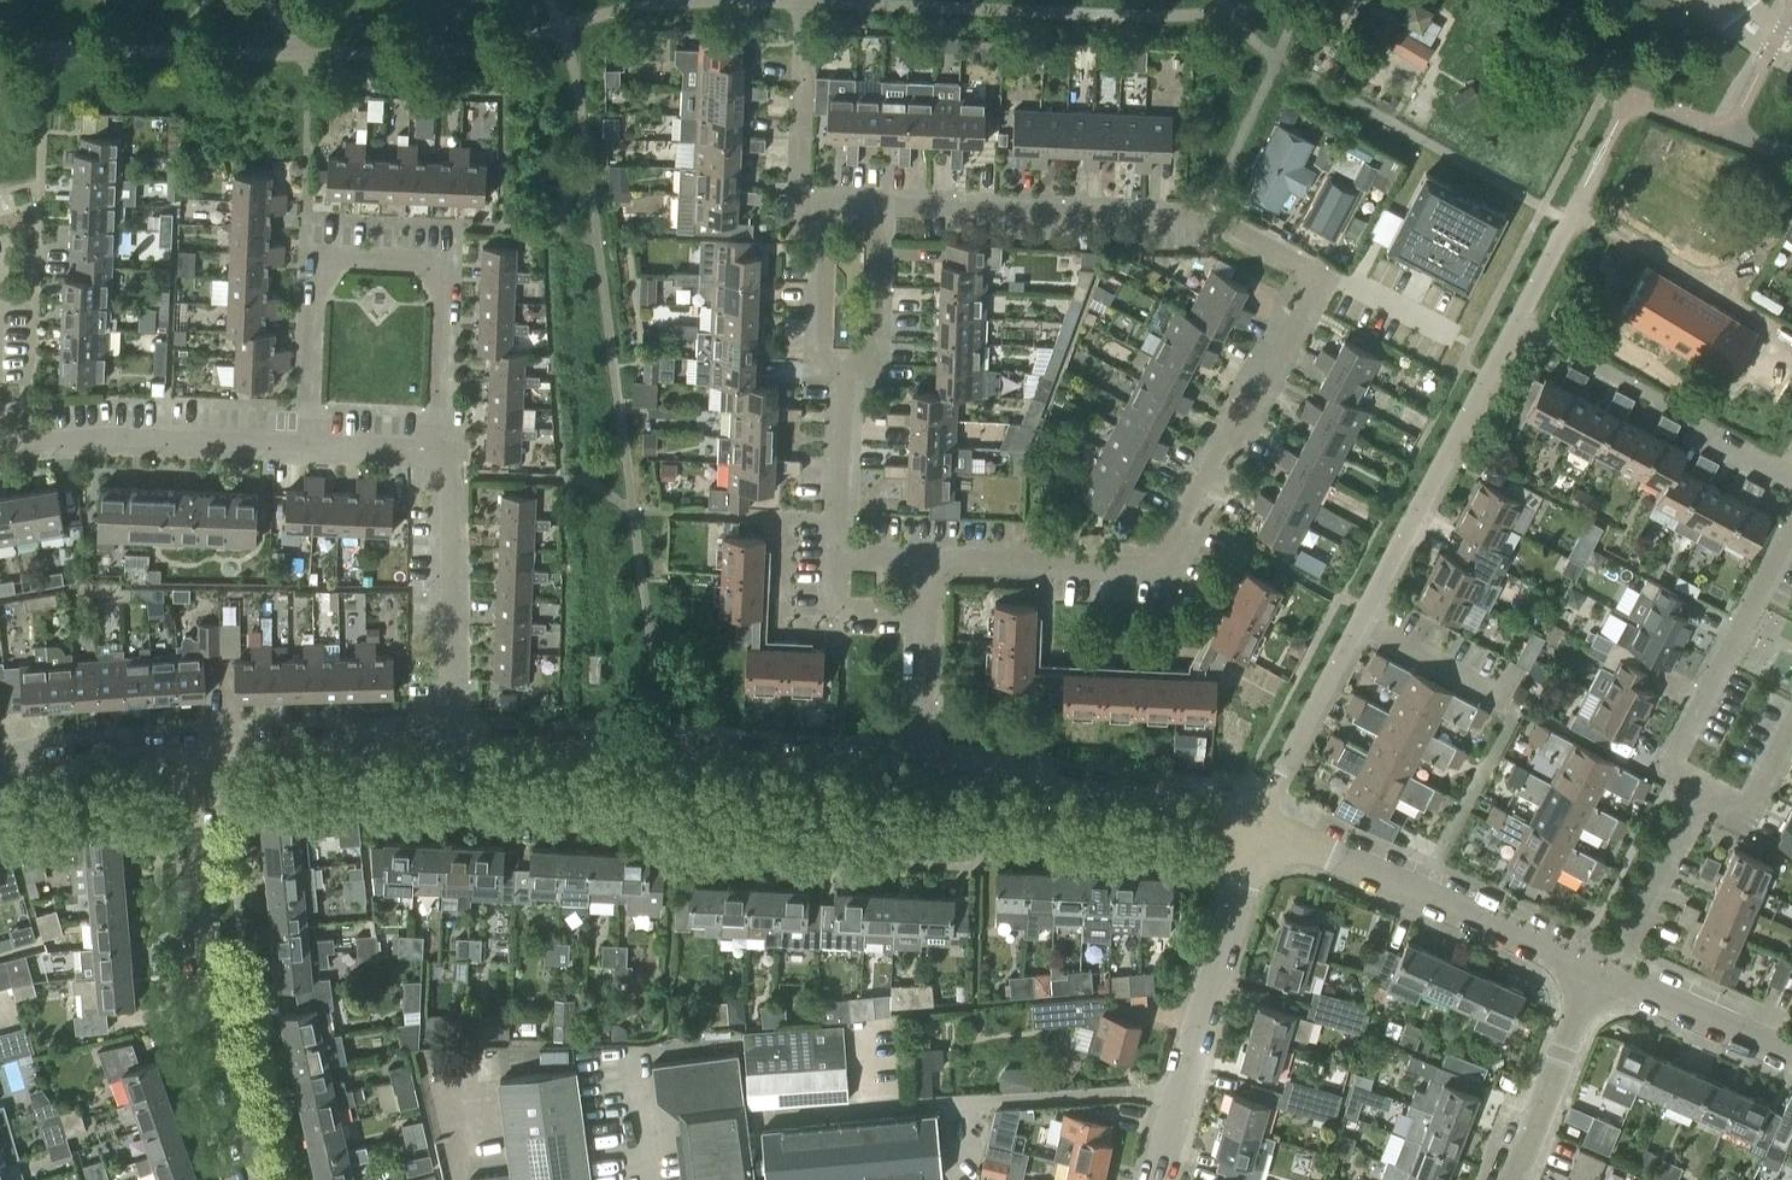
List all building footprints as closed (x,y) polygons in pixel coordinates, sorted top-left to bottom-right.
[(1432,49),(1415,39),(1419,32),(1421,33),(1433,12),(1412,0),(1400,21),(1408,25),(1404,32),(1401,31),(1391,47),(1422,65),(1432,49)] [(676,49),(676,63),(684,73),(684,90),(742,92),(742,98),(755,99),(755,87),(743,87),(744,66),(739,65),(740,44),(699,43),(699,50),(676,49)] [(619,70),(604,71),(604,86),(619,85),(619,70)] [(826,138),(847,138),(853,139),(855,94),(855,79),(816,77),(814,113),(827,114),(826,138)] [(898,153),(910,154),(910,141),(930,142),(933,83),(906,82),(906,96),(904,141),(898,141),(898,153)] [(930,142),(950,143),(956,143),(958,99),(960,99),(960,84),(933,83),(930,142)] [(755,87),(755,99),(768,99),(768,88),(755,87)] [(684,90),(682,115),(741,118),(742,98),(742,92),(684,90)] [(855,94),(853,139),(847,138),(846,151),(859,151),(859,139),(879,140),(881,95),(855,94)] [(904,141),(906,96),(881,95),(879,140),(898,141),(904,141)] [(433,137),(434,99),(418,99),(416,136),(433,137)] [(958,99),(956,143),(950,143),(950,155),(961,156),(961,144),(982,145),(984,100),(960,99),(958,99)] [(1278,117),(1277,120),(1292,128),(1293,125),(1299,114),(1287,107),(1284,106),(1278,117)] [(1013,110),(1012,150),(1031,151),(1030,166),(1038,167),(1040,111),(1038,111),(1013,110)] [(1040,111),(1038,167),(1045,167),(1046,152),(1064,153),(1066,112),(1040,111)] [(1066,112),(1064,153),(1082,153),(1081,169),(1089,169),(1091,114),(1067,113),(1066,112)] [(1091,114),(1089,169),(1097,170),(1098,154),(1116,155),(1117,115),(1094,114),(1091,114)] [(682,115),(681,141),(696,142),(740,144),(739,150),(752,150),(752,138),(740,138),(741,118),(682,115)] [(1117,115),(1116,155),(1133,156),(1133,171),(1141,171),(1143,116),(1124,115),(1117,115)] [(1143,116),(1141,171),(1149,172),(1150,156),(1169,157),(1171,117),(1146,116),(1143,116)] [(1310,144),(1276,127),(1242,192),(1275,209),(1289,184),(1307,193),(1318,169),(1301,161),(1310,144)] [(358,128),(357,144),(355,144),(353,200),(361,200),(361,197),(379,198),(381,160),(365,159),(366,128),(358,128)] [(460,135),(450,134),(449,149),(449,163),(433,162),(432,200),(450,201),(449,205),(457,205),(459,149),(460,135)] [(398,135),(397,146),(397,160),(381,160),(379,198),(397,199),(397,203),(405,203),(407,146),(409,146),(409,135),(398,135)] [(80,136),(79,151),(74,150),(73,176),(120,178),(121,138),(80,136)] [(1351,136),(1344,148),(1369,161),(1375,149),(1351,136)] [(752,138),(752,150),(765,151),(765,139),(752,138)] [(1338,149),(1325,141),(1313,163),(1327,171),(1338,149)] [(696,142),(696,168),(739,170),(739,150),(740,144),(696,142)] [(353,200),(355,144),(345,144),(345,158),(327,158),(326,170),(326,181),(325,196),(344,196),(344,200),(353,200)] [(413,199),(432,200),(433,162),(417,161),(418,147),(409,146),(407,146),(405,203),(413,204),(413,199)] [(459,149),(457,205),(465,205),(465,202),(484,202),(486,164),(469,164),(470,149),(459,149)] [(859,151),(846,151),(846,163),(858,164),(859,151)] [(910,154),(898,153),(897,166),(909,166),(910,154)] [(961,156),(950,155),(949,168),(960,169),(961,156)] [(1387,155),(1378,171),(1395,181),(1404,164),(1387,155)] [(1351,184),(1366,192),(1378,169),(1363,161),(1351,184)] [(171,164),(170,180),(183,180),(184,164),(171,164)] [(1334,165),(1315,203),(1327,209),(1347,172),(1334,165)] [(1423,167),(1385,239),(1459,278),(1497,206),(1423,167)] [(678,193),(678,194),(694,194),(737,196),(737,202),(749,203),(750,190),(738,190),(739,170),(696,168),(680,168),(679,193),(678,193)] [(326,181),(326,170),(315,170),(314,181),(326,181)] [(232,201),(285,204),(286,194),(270,193),(271,176),(233,174),(232,201)] [(72,200),(119,202),(120,178),(73,176),(72,200)] [(169,198),(173,198),(182,198),(183,180),(170,180),(169,198)] [(750,190),(749,203),(763,203),(763,191),(750,190)] [(678,194),(677,232),(692,233),(718,234),(719,222),(736,223),(737,202),(737,196),(694,194),(678,194)] [(71,225),(118,227),(119,202),(72,200),(71,225)] [(285,214),(285,204),(232,201),(231,227),(269,229),(270,214),(285,214)] [(159,229),(162,229),(172,230),(172,214),(160,213),(159,229)] [(77,251),(77,264),(111,265),(111,253),(117,253),(118,227),(71,225),(70,251),(77,251)] [(268,245),(269,229),(231,227),(230,252),(283,255),(283,246),(268,245)] [(172,230),(162,229),(159,229),(158,246),(171,247),(172,230)] [(700,280),(758,282),(759,255),(736,254),(737,242),(715,240),(701,239),(699,274),(700,274),(700,280)] [(947,243),(946,264),(941,264),(940,291),(984,292),(985,266),(1000,266),(1000,246),(947,243)] [(482,249),(481,276),(530,278),(530,273),(516,272),(516,251),(482,249)] [(1095,252),(1080,250),(1079,265),(1094,266),(1095,252)] [(195,277),(197,253),(177,252),(175,276),(195,277)] [(230,252),(229,278),(267,281),(268,264),(283,265),(283,255),(230,252)] [(1131,264),(1117,257),(1113,266),(1126,273),(1131,264)] [(64,277),(63,303),(109,305),(111,265),(77,264),(76,278),(64,277)] [(1076,283),(1077,284),(1072,296),(1082,299),(1087,287),(1093,271),(1078,270),(1076,283)] [(1211,270),(1198,293),(1248,320),(1252,312),(1237,305),(1246,288),(1211,270)] [(1754,333),(1709,306),(1652,271),(1625,316),(1727,379),(1754,333)] [(675,284),(687,285),(688,273),(675,273),(675,284)] [(700,285),(700,280),(700,274),(699,274),(688,273),(687,285),(700,285)] [(481,276),(480,301),(514,302),(515,282),(530,283),(530,278),(481,276)] [(640,303),(657,304),(657,278),(641,277),(640,303)] [(267,281),(229,278),(228,305),(281,308),(281,298),(266,297),(267,281)] [(700,280),(700,285),(700,290),(707,298),(712,298),(712,306),(757,308),(758,282),(700,280)] [(1008,292),(1024,292),(1024,282),(1009,281),(1008,292)] [(1096,284),(1091,296),(1107,305),(1113,293),(1096,284)] [(1752,288),(1746,298),(1777,317),(1783,306),(1752,288)] [(156,301),(156,307),(168,307),(169,292),(157,291),(156,301)] [(940,291),(939,317),(983,319),(984,292),(940,291)] [(1221,336),(1222,334),(1230,320),(1244,327),(1248,320),(1198,293),(1186,315),(1186,317),(1210,331),(1221,336)] [(1068,308),(1078,312),(1082,299),(1072,296),(1068,308)] [(480,301),(479,328),(528,330),(528,324),(513,324),(514,302),(480,301)] [(63,303),(62,328),(108,330),(109,305),(63,303)] [(227,333),(237,333),(237,330),(265,331),(265,317),(281,318),(281,308),(228,305),(227,333)] [(712,306),(711,332),(756,334),(757,308),(712,306)] [(168,307),(156,307),(155,324),(168,325),(168,307)] [(1213,361),(1217,353),(1202,345),(1210,331),(1186,317),(1186,315),(1176,310),(1163,334),(1213,361)] [(1087,312),(1084,322),(1093,326),(1097,316),(1087,312)] [(939,317),(938,343),(982,345),(983,319),(939,317)] [(686,325),(673,325),(673,336),(685,337),(686,325)] [(686,325),(685,337),(698,338),(698,326),(686,325)] [(107,355),(108,330),(62,328),(61,353),(107,355)] [(478,353),(478,355),(491,356),(491,354),(511,354),(512,334),(528,335),(528,330),(479,328),(478,353)] [(237,330),(237,333),(236,357),(288,360),(288,350),(274,350),(275,332),(264,332),(265,331),(237,330)] [(186,331),(174,331),(174,345),(185,345),(186,331)] [(756,334),(711,332),(700,332),(699,358),(710,358),(754,360),(756,334)] [(1163,334),(1152,355),(1151,358),(1186,377),(1194,361),(1209,368),(1213,361),(1163,334)] [(1057,336),(1053,347),(1063,351),(1067,339),(1057,336)] [(154,340),(154,357),(166,357),(167,341),(154,340)] [(1321,350),(1317,358),(1367,383),(1379,359),(1344,341),(1335,357),(1321,350)] [(938,343),(937,370),(981,371),(982,345),(938,343)] [(1063,351),(1053,347),(1049,359),(1058,363),(1063,351)] [(106,380),(107,355),(61,353),(60,378),(106,380)] [(491,356),(490,380),(539,381),(539,376),(524,376),(524,355),(511,354),(491,354),(491,356)] [(645,356),(645,380),(662,380),(662,356),(645,356)] [(166,374),(166,357),(154,357),(153,373),(166,374)] [(287,370),(288,360),(236,357),(235,386),(273,387),(273,370),(287,370)] [(699,358),(697,385),(723,386),(733,387),(733,386),(753,387),(753,386),(754,360),(710,358),(699,358)] [(1188,407),(1192,400),(1177,393),(1186,377),(1151,358),(1138,381),(1188,407)] [(1328,394),(1330,394),(1354,407),(1354,406),(1367,383),(1317,358),(1314,365),(1327,372),(1319,389),(1328,394)] [(1542,383),(1534,379),(1510,422),(1520,427),(1526,416),(1549,428),(1580,372),(1570,367),(1560,387),(1545,379),(1542,383)] [(937,370),(936,394),(936,395),(955,395),(955,396),(980,397),(981,371),(937,370)] [(1589,377),(1580,372),(1549,428),(1573,440),(1592,404),(1578,397),(1589,377)] [(490,380),(489,407),(522,408),(523,386),(539,386),(539,381),(490,380)] [(1162,423),(1170,407),(1184,414),(1188,407),(1138,381),(1126,404),(1162,423)] [(152,383),(151,396),(163,395),(163,383),(152,383)] [(655,400),(656,384),(634,383),(634,400),(655,400)] [(753,387),(733,386),(733,387),(723,386),(722,410),(732,410),(732,412),(776,414),(776,420),(789,421),(789,408),(776,408),(777,387),(753,386),(753,387)] [(1033,398),(1044,403),(1048,390),(1038,386),(1033,398)] [(1626,396),(1616,391),(1606,411),(1592,404),(1573,440),(1568,450),(1591,462),(1595,452),(1626,396)] [(954,421),(955,396),(955,395),(936,395),(936,394),(911,393),(910,413),(910,419),(954,421)] [(1308,402),(1304,410),(1353,435),(1365,411),(1354,406),(1354,407),(1330,394),(1322,409),(1308,402)] [(1595,452),(1618,464),(1638,428),(1624,421),(1634,401),(1626,396),(1595,452)] [(1126,404),(1123,410),(1114,427),(1164,453),(1168,446),(1154,438),(1162,423),(1126,404)] [(489,407),(488,433),(537,434),(537,429),(521,429),(522,408),(489,407)] [(802,409),(789,408),(789,421),(801,421),(802,409)] [(1341,457),(1353,435),(1304,410),(1301,416),(1315,424),(1306,439),(1341,457)] [(775,440),(776,420),(776,414),(732,412),(731,436),(731,438),(775,440)] [(885,424),(898,425),(898,412),(885,412),(885,424)] [(953,447),(954,421),(910,419),(910,413),(898,412),(898,425),(910,425),(909,446),(953,447)] [(1025,412),(1021,424),(1026,424),(1036,425),(1040,413),(1025,412)] [(1656,430),(1664,434),(1672,421),(1663,416),(1656,430)] [(1673,439),(1674,437),(1680,425),(1672,421),(1664,434),(1673,439)] [(1016,450),(1026,451),(1036,425),(1026,424),(1016,450)] [(1114,427),(1110,434),(1102,450),(1137,469),(1146,453),(1160,461),(1164,453),(1114,427)] [(1618,464),(1642,476),(1661,440),(1638,428),(1618,464)] [(488,433),(486,460),(519,461),(520,439),(537,440),(537,434),(488,433)] [(643,455),(657,455),(657,434),(643,433),(643,455)] [(718,464),(730,464),(773,466),(773,471),(786,472),(787,461),(774,461),(775,440),(731,438),(731,436),(719,436),(718,464)] [(1330,479),(1341,457),(1306,439),(1298,455),(1284,448),(1281,455),(1330,479)] [(1677,468),(1685,453),(1661,440),(1642,476),(1663,487),(1664,487),(1675,468),(1677,468)] [(908,471),(952,473),(971,474),(972,448),(953,447),(909,446),(908,465),(908,471)] [(1102,450),(1095,462),(1090,473),(1140,499),(1143,492),(1129,484),(1137,469),(1102,450)] [(1014,465),(1026,466),(1027,451),(1015,451),(1014,465)] [(1317,503),(1330,479),(1281,455),(1276,463),(1290,470),(1282,485),(1317,503)] [(1689,475),(1677,468),(1675,468),(1664,487),(1663,487),(1655,502),(1679,515),(1708,459),(1700,455),(1689,475)] [(1671,528),(1695,541),(1696,539),(1709,515),(1721,492),(1707,484),(1718,464),(1708,459),(1679,515),(1671,528)] [(800,462),(787,461),(786,472),(799,472),(800,462)] [(729,489),(708,488),(707,508),(747,510),(748,491),(772,493),(773,471),(773,466),(730,464),(729,489)] [(882,476),(896,477),(896,465),(883,464),(882,476)] [(674,480),(675,465),(662,465),(661,480),(674,480)] [(908,478),(907,498),(929,499),(929,518),(959,519),(960,500),(951,499),(952,473),(908,471),(908,465),(896,465),(896,477),(908,478)] [(1090,473),(1077,497),(1113,516),(1122,499),(1136,506),(1140,499),(1090,473)] [(311,530),(314,478),(304,477),(303,492),(286,491),(285,529),(311,530)] [(314,478),(311,530),(337,531),(339,493),(323,492),(324,478),(314,478)] [(1738,492),(1748,497),(1755,484),(1746,479),(1738,492)] [(361,532),(364,480),(355,480),(355,494),(339,493),(337,531),(361,532)] [(375,481),(364,480),(361,532),(391,534),(393,496),(375,495),(375,481)] [(1542,498),(1511,481),(1504,493),(1479,480),(1466,504),(1511,527),(1523,503),(1536,510),(1542,498)] [(1755,484),(1748,497),(1757,502),(1764,489),(1755,484)] [(1305,526),(1317,503),(1282,485),(1273,501),(1260,494),(1256,500),(1305,526)] [(152,540),(155,491),(99,488),(97,537),(152,540)] [(31,493),(39,538),(63,534),(56,489),(31,493)] [(1599,500),(1577,489),(1569,503),(1591,514),(1599,500)] [(205,542),(207,493),(155,491),(152,540),(205,542)] [(1696,539),(1695,541),(1719,553),(1720,551),(1726,540),(1745,504),(1721,492),(1709,515),(1696,539)] [(39,538),(31,493),(7,497),(15,542),(39,538)] [(255,544),(257,495),(207,493),(205,542),(255,544)] [(500,518),(535,519),(535,497),(501,496),(500,518)] [(7,497),(0,498),(0,544),(15,542),(7,497)] [(1305,526),(1256,500),(1252,509),(1265,516),(1256,533),(1292,552),(1305,526)] [(1498,552),(1511,527),(1466,504),(1454,528),(1479,542),(1472,554),(1504,570),(1511,558),(1498,552)] [(1749,552),(1768,517),(1745,504),(1726,540),(1749,552)] [(549,520),(535,519),(500,518),(499,546),(534,547),(535,530),(549,530),(549,520)] [(748,523),(747,538),(724,537),(720,615),(736,615),(735,647),(746,647),(744,687),(822,690),(823,650),(796,649),(796,642),(784,641),(773,641),(772,648),(758,647),(761,590),(768,590),(769,567),(762,566),(763,539),(762,539),(763,523),(748,523)] [(1578,537),(1567,557),(1583,565),(1593,546),(1578,537)] [(533,570),(534,547),(499,546),(498,569),(533,570)] [(274,553),(273,570),(292,571),(292,554),(274,553)] [(1298,553),(1293,562),(1304,567),(1308,559),(1298,553)] [(1497,584),(1504,570),(1472,554),(1466,566),(1441,553),(1428,577),(1472,600),(1484,577),(1497,584)] [(125,555),(123,582),(148,582),(149,556),(125,555)] [(548,571),(533,570),(498,569),(497,601),(531,602),(532,579),(547,580),(548,571)] [(62,572),(45,575),(47,587),(64,584),(62,572)] [(1028,606),(1029,591),(995,589),(991,681),(1030,683),(1030,694),(1061,695),(1061,712),(1214,720),(1216,679),(1230,651),(1245,660),(1281,591),(1245,572),(1233,595),(1227,592),(1216,613),(1222,617),(1210,641),(1198,664),(1204,667),(1202,671),(1201,678),(1189,678),(1189,671),(1166,670),(1165,677),(1114,674),(1114,667),(1091,666),(1090,673),(1031,672),(1032,656),(1039,656),(1041,633),(1033,632),(1034,606),(1028,606)] [(281,573),(268,573),(268,584),(281,584),(281,573)] [(45,575),(29,578),(31,590),(47,587),(45,575)] [(1459,625),(1472,600),(1428,577),(1415,602),(1433,611),(1459,625)] [(1651,599),(1639,622),(1683,645),(1695,621),(1671,609),(1677,595),(1646,579),(1640,592),(1651,599)] [(16,593),(13,580),(0,583),(0,595),(16,593)] [(77,582),(77,590),(77,595),(94,595),(94,582),(77,582)] [(110,595),(110,601),(120,602),(118,582),(94,582),(94,595),(110,595)] [(121,588),(121,582),(118,582),(120,602),(147,602),(147,589),(121,588)] [(149,613),(163,613),(164,589),(147,589),(147,602),(149,602),(149,613)] [(189,603),(189,590),(173,589),(172,602),(189,603)] [(43,608),(59,605),(57,593),(41,596),(43,608)] [(322,593),(322,611),(338,612),(338,593),(322,593)] [(41,596),(24,599),(26,611),(43,608),(41,596)] [(560,621),(546,620),(546,625),(530,624),(531,602),(497,601),(495,633),(530,634),(546,635),(546,628),(560,629),(560,621)] [(1591,644),(1608,653),(1639,669),(1645,657),(1670,670),(1683,645),(1639,622),(1637,627),(1626,621),(1616,642),(1597,632),(1591,644)] [(203,653),(219,653),(218,624),(198,625),(198,639),(194,639),(191,635),(185,635),(182,640),(182,645),(178,645),(178,655),(176,655),(179,698),(206,695),(203,653)] [(240,656),(240,624),(222,625),(223,656),(240,656)] [(1546,640),(1556,646),(1564,631),(1554,625),(1546,640)] [(377,629),(366,630),(367,642),(377,641),(377,629)] [(495,633),(494,662),(529,663),(530,634),(495,633)] [(1532,633),(1516,663),(1528,669),(1544,639),(1532,633)] [(313,634),(303,635),(303,644),(290,645),(290,660),(287,660),(288,697),(306,697),(306,701),(315,700),(313,634)] [(339,644),(324,644),(323,634),(313,634),(315,700),(323,700),(323,697),(340,696),(339,644)] [(98,645),(99,660),(102,703),(127,701),(123,650),(123,643),(98,645)] [(368,699),(367,643),(354,643),(355,658),(341,659),(341,644),(339,644),(340,696),(357,696),(357,699),(368,699)] [(367,643),(368,699),(374,699),(374,695),(393,695),(393,657),(374,658),(374,643),(367,643)] [(50,707),(76,705),(73,662),(72,652),(64,653),(64,651),(62,649),(61,647),(58,646),(55,645),(46,646),(50,707)] [(23,708),(50,707),(46,646),(35,647),(37,665),(20,666),(23,708)] [(262,702),(261,646),(251,646),(251,661),(235,661),(235,699),(254,699),(254,702),(262,702)] [(271,646),(261,646),(262,702),(270,702),(270,698),(288,697),(287,660),(272,660),(271,646)] [(149,648),(123,650),(127,701),(153,699),(150,657),(149,648)] [(1398,693),(1388,712),(1388,713),(1409,724),(1431,682),(1376,653),(1368,669),(1377,674),(1373,680),(1398,693)] [(1601,696),(1644,719),(1657,694),(1633,682),(1639,669),(1608,653),(1601,666),(1614,672),(1601,696)] [(588,683),(600,683),(601,655),(589,654),(588,683)] [(176,655),(150,657),(153,699),(179,698),(176,655)] [(99,660),(73,662),(76,705),(102,703),(99,660)] [(1528,674),(1544,683),(1551,670),(1535,661),(1528,674)] [(494,662),(493,679),(499,680),(498,688),(526,690),(526,681),(528,681),(529,663),(494,662)] [(1431,682),(1409,724),(1432,735),(1442,715),(1468,729),(1472,722),(1480,727),(1488,711),(1431,682)] [(1367,754),(1388,764),(1409,724),(1388,713),(1388,712),(1353,694),(1346,709),(1356,715),(1352,721),(1377,734),(1367,753),(1367,754)] [(502,695),(501,708),(502,708),(502,710),(508,711),(509,709),(510,709),(511,695),(502,695)] [(1569,727),(1601,744),(1607,731),(1631,744),(1644,719),(1601,696),(1589,720),(1576,713),(1569,727)] [(1561,763),(1551,782),(1551,783),(1572,794),(1593,753),(1538,723),(1530,738),(1540,743),(1536,750),(1561,763)] [(1432,735),(1409,724),(1388,764),(1410,775),(1410,774),(1420,756),(1446,769),(1449,763),(1458,767),(1466,752),(1432,735)] [(1175,734),(1174,753),(1195,754),(1196,735),(1175,734)] [(1330,762),(1356,775),(1335,814),(1356,825),(1366,806),(1388,764),(1367,754),(1367,753),(1333,735),(1325,750),(1334,755),(1330,762)] [(1593,753),(1572,794),(1593,805),(1593,804),(1604,785),(1629,799),(1633,792),(1641,797),(1648,782),(1593,753)] [(1400,824),(1387,818),(1398,796),(1424,809),(1426,804),(1436,809),(1445,792),(1410,774),(1410,775),(1388,764),(1366,806),(1356,825),(1392,841),(1400,824)] [(1529,824),(1550,835),(1572,794),(1551,783),(1551,782),(1517,764),(1509,780),(1518,784),(1514,791),(1540,804),(1530,823),(1529,824)] [(1572,794),(1550,835),(1572,846),(1572,845),(1582,827),(1608,840),(1611,833),(1620,838),(1628,823),(1593,804),(1593,805),(1572,794)] [(360,834),(356,804),(336,806),(339,836),(360,834)] [(1516,869),(1509,883),(1521,890),(1529,876),(1550,835),(1529,824),(1530,823),(1495,805),(1487,820),(1496,825),(1493,831),(1518,845),(1507,865),(1516,869)] [(1785,832),(1778,844),(1791,851),(1791,808),(1780,830),(1785,832)] [(260,815),(263,843),(306,839),(320,838),(319,823),(299,825),(298,810),(260,815)] [(83,833),(84,848),(65,850),(66,864),(75,863),(75,864),(123,860),(121,830),(83,833)] [(360,834),(339,836),(341,848),(361,845),(360,834)] [(1529,876),(1521,890),(1534,897),(1542,883),(1550,888),(1561,867),(1586,881),(1590,875),(1598,879),(1607,863),(1572,845),(1572,846),(1550,835),(1529,876)] [(24,873),(44,867),(36,836),(16,842),(24,873)] [(261,870),(265,870),(266,873),(303,869),(309,869),(306,839),(263,843),(264,853),(260,853),(261,870)] [(387,848),(372,847),(375,890),(401,891),(401,892),(414,893),(416,844),(387,842),(387,848)] [(416,844),(414,893),(442,894),(442,895),(443,895),(445,845),(416,844)] [(470,911),(471,901),(474,846),(445,845),(443,895),(457,896),(457,910),(470,911)] [(516,902),(517,870),(503,870),(504,848),(474,846),(471,901),(516,902)] [(1723,873),(1733,878),(1761,890),(1772,865),(1734,849),(1723,873)] [(530,903),(531,887),(560,888),(562,851),(533,850),(532,871),(517,870),(516,902),(530,903)] [(589,905),(589,901),(591,852),(562,851),(560,888),(559,904),(589,905)] [(1768,851),(1764,862),(1772,865),(1776,854),(1768,851)] [(591,852),(589,901),(618,903),(620,853),(591,852)] [(649,854),(620,853),(618,903),(627,903),(627,908),(634,914),(653,915),(661,908),(663,859),(649,858),(649,854)] [(1720,861),(1709,856),(1707,855),(1703,864),(1716,870),(1720,861)] [(77,892),(88,891),(126,888),(123,860),(75,864),(77,892)] [(21,896),(11,864),(0,867),(0,900),(1,902),(21,896)] [(1712,880),(1716,870),(1703,864),(1699,874),(1712,880)] [(48,878),(44,867),(24,873),(31,898),(39,896),(35,882),(48,878)] [(309,869),(303,869),(266,873),(268,901),(317,897),(314,868),(309,869)] [(998,870),(996,921),(1012,921),(1012,928),(1024,928),(1025,928),(1027,871),(998,870)] [(1054,923),(1055,923),(1056,872),(1027,871),(1025,928),(1024,928),(1024,938),(1039,939),(1039,927),(1054,928),(1054,923)] [(1056,872),(1055,923),(1082,924),(1084,874),(1056,872)] [(1761,890),(1733,878),(1723,873),(1713,897),(1750,914),(1761,890)] [(1110,932),(1112,932),(1112,924),(1112,913),(1113,875),(1084,874),(1082,924),(1082,923),(1111,924),(1110,932)] [(1112,913),(1112,924),(1130,924),(1130,933),(1141,933),(1141,914),(1143,876),(1113,875),(1112,913)] [(1170,927),(1172,877),(1143,876),(1141,914),(1141,933),(1152,933),(1153,926),(1170,927)] [(344,882),(345,894),(365,892),(364,879),(344,882)] [(692,885),(691,899),(675,898),(674,929),(690,930),(690,923),(706,924),(705,936),(717,937),(717,936),(718,936),(721,886),(692,885)] [(721,886),(718,936),(748,937),(748,925),(750,888),(721,886)] [(88,891),(91,920),(128,917),(126,888),(88,891)] [(764,945),(777,946),(779,889),(750,888),(748,925),(748,937),(764,938),(764,945)] [(821,904),(806,904),(807,890),(779,889),(777,946),(789,946),(821,948),(821,946),(820,946),(821,904)] [(365,892),(345,894),(347,905),(367,903),(365,892)] [(821,904),(820,946),(821,946),(864,948),(864,942),(866,893),(837,892),(837,905),(821,904)] [(893,952),(894,932),(895,894),(866,893),(864,942),(883,943),(883,951),(893,952)] [(894,932),(922,933),(924,895),(895,894),(894,932)] [(949,934),(949,940),(967,941),(969,913),(953,912),(953,897),(924,895),(922,933),(949,934)] [(318,908),(317,897),(268,901),(271,930),(308,927),(307,909),(318,908)] [(1702,921),(1709,924),(1740,937),(1750,914),(1713,897),(1702,921)] [(1686,903),(1682,912),(1695,918),(1699,908),(1686,903)] [(40,930),(60,924),(57,912),(37,918),(40,930)] [(1702,921),(1695,918),(1682,912),(1678,921),(1699,930),(1692,945),(1706,951),(1700,965),(1734,980),(1741,965),(1730,960),(1740,937),(1709,924),(1702,921)] [(93,948),(80,948),(80,950),(93,950),(131,947),(128,917),(91,920),(93,948)] [(1332,931),(1319,927),(1284,917),(1276,947),(1323,961),(1332,931)] [(60,924),(40,930),(43,940),(63,934),(60,924)] [(333,939),(309,941),(308,927),(271,930),(273,959),(328,954),(328,952),(335,951),(333,939)] [(0,941),(0,951),(15,947),(12,937),(0,941)] [(379,950),(377,937),(356,939),(357,952),(379,950)] [(412,958),(412,937),(400,937),(400,958),(412,958)] [(424,937),(412,937),(412,958),(424,958),(424,937)] [(458,960),(468,961),(469,940),(459,939),(458,960)] [(482,940),(469,940),(468,961),(481,961),(482,940)] [(547,943),(546,964),(557,965),(558,944),(547,943)] [(570,944),(558,944),(557,965),(569,965),(570,944)] [(1377,976),(1385,948),(1372,944),(1364,972),(1376,976),(1377,976)] [(1416,1002),(1421,991),(1436,956),(1407,944),(1402,955),(1385,948),(1377,976),(1376,976),(1374,984),(1416,1002)] [(615,967),(616,947),(604,946),(603,967),(615,967)] [(133,976),(131,947),(93,950),(80,950),(81,969),(75,970),(75,978),(73,978),(95,978),(133,976)] [(628,948),(616,947),(615,967),(614,981),(632,982),(633,966),(627,966),(628,948)] [(1324,978),(1329,962),(1323,961),(1276,947),(1267,977),(1303,988),(1307,973),(1324,978)] [(380,960),(379,950),(357,952),(358,962),(380,960)] [(329,981),(320,981),(319,967),(329,967),(328,954),(273,959),(276,988),(294,987),(296,1000),(331,995),(329,981)] [(1791,966),(1791,960),(1780,955),(1768,982),(1783,988),(1790,969),(1791,966)] [(4,962),(4,963),(11,988),(12,990),(33,984),(25,956),(4,962)] [(1436,956),(1421,991),(1450,1003),(1465,968),(1436,956)] [(4,963),(0,964),(0,991),(11,988),(4,963)] [(1479,1015),(1495,980),(1465,968),(1450,1003),(1479,1015)] [(1091,971),(1080,972),(1082,992),(1093,991),(1091,971)] [(1082,992),(1080,972),(1054,975),(1053,995),(1082,992)] [(1153,973),(1141,974),(1142,995),(1147,994),(1155,993),(1153,973)] [(1131,996),(1142,995),(1141,974),(1113,977),(1113,997),(1131,996)] [(1033,975),(1021,977),(1023,998),(1035,997),(1033,975)] [(108,1031),(105,1007),(136,1004),(133,976),(95,978),(73,978),(71,978),(72,994),(80,993),(82,1015),(74,1016),(76,1034),(108,1031)] [(1023,998),(1021,977),(1010,978),(1012,998),(1023,998)] [(422,980),(405,983),(406,1025),(419,1024),(422,980)] [(1504,1041),(1509,1028),(1524,992),(1495,980),(1479,1015),(1484,1017),(1479,1030),(1504,1041)] [(36,995),(33,984),(12,990),(15,1001),(36,995)] [(932,986),(920,987),(922,1007),(933,1007),(932,986)] [(922,1007),(920,987),(908,987),(909,1008),(922,1007)] [(1311,1005),(1364,1020),(1368,1006),(1315,991),(1311,1005)] [(1147,1004),(1147,994),(1142,995),(1131,996),(1131,1006),(1147,1004)] [(334,1010),(331,995),(296,1000),(298,1014),(281,1019),(287,1048),(332,1037),(326,1011),(334,1010)] [(1104,996),(1035,1003),(1031,1004),(1033,1027),(1037,1027),(1076,1023),(1094,1028),(1088,1051),(1102,1055),(1104,1051),(1130,1058),(1139,1024),(1098,1013),(1099,1007),(1105,1006),(1104,996)] [(863,1019),(875,1018),(873,997),(862,998),(863,1019)] [(555,998),(554,1024),(555,1023),(554,1038),(567,1038),(567,1024),(573,1024),(574,999),(555,998)] [(850,999),(851,1020),(863,1019),(862,998),(850,999)] [(850,999),(821,1002),(823,1022),(851,1020),(850,999)] [(716,1003),(704,1004),(705,1025),(717,1025),(716,1003)] [(716,1003),(717,1025),(729,1024),(728,1003),(716,1003)] [(776,1027),(788,1026),(786,1005),(775,1006),(776,1027)] [(1311,1005),(1306,1020),(1294,1017),(1259,1006),(1250,1036),(1286,1046),(1289,1036),(1307,1041),(1313,1022),(1350,1032),(1347,1044),(1356,1046),(1359,1034),(1360,1035),(1364,1020),(1311,1005)] [(762,1007),(764,1028),(776,1027),(775,1006),(762,1007)] [(427,1039),(441,1040),(442,1017),(427,1016),(427,1039)] [(536,1035),(535,1023),(521,1023),(521,1035),(536,1035)] [(419,1024),(406,1025),(400,1026),(403,1051),(414,1049),(414,1051),(418,1048),(419,1024)] [(743,1032),(748,1108),(849,1101),(844,1025),(743,1032)] [(617,1026),(612,1026),(611,1042),(626,1042),(626,1032),(617,1026)] [(18,1059),(31,1055),(24,1030),(10,1034),(16,1059),(18,1059)] [(16,1059),(10,1034),(0,1037),(0,1046),(4,1062),(16,1059)] [(1403,1034),(1399,1043),(1414,1050),(1418,1040),(1403,1034)] [(341,1035),(332,1037),(287,1048),(293,1075),(330,1067),(348,1063),(341,1035)] [(1286,1046),(1250,1036),(1242,1066),(1277,1076),(1286,1046)] [(1607,1077),(1636,1090),(1652,1054),(1623,1041),(1607,1077)] [(122,1078),(131,1103),(166,1091),(157,1063),(141,1068),(132,1043),(98,1052),(109,1083),(122,1078)] [(942,1068),(941,1049),(911,1049),(911,1096),(931,1096),(930,1068),(942,1068)] [(1446,1053),(1441,1067),(1441,1068),(1446,1070),(1454,1073),(1460,1059),(1446,1053)] [(739,1054),(653,1066),(658,1096),(678,1111),(688,1179),(755,1179),(739,1054)] [(1652,1054),(1636,1090),(1665,1102),(1680,1067),(1652,1054)] [(31,1055),(18,1059),(20,1065),(32,1062),(31,1055)] [(1416,1089),(1410,1105),(1431,1113),(1466,1127),(1478,1097),(1464,1092),(1469,1079),(1454,1073),(1446,1070),(1441,1068),(1441,1067),(1415,1058),(1411,1069),(1431,1077),(1425,1093),(1416,1089)] [(1469,1079),(1474,1081),(1481,1083),(1486,1069),(1460,1059),(1454,1073),(1469,1079)] [(293,1075),(300,1104),(353,1092),(352,1090),(346,1091),(344,1081),(333,1083),(330,1067),(293,1075)] [(390,1072),(393,1083),(412,1079),(410,1067),(390,1072)] [(1680,1067),(1665,1102),(1693,1115),(1709,1079),(1680,1067)] [(505,1136),(584,1128),(585,1127),(576,1070),(497,1081),(505,1136)] [(1372,1079),(1355,1074),(1353,1084),(1370,1089),(1372,1079)] [(396,1095),(399,1094),(402,1109),(418,1105),(412,1079),(393,1083),(396,1095)] [(1693,1115),(1722,1128),(1737,1092),(1709,1079),(1693,1115)] [(1282,1094),(1338,1110),(1342,1096),(1287,1080),(1282,1094)] [(121,1121),(135,1116),(140,1130),(176,1118),(166,1091),(131,1103),(117,1107),(121,1121)] [(355,1103),(353,1092),(300,1104),(306,1132),(342,1124),(338,1107),(355,1103)] [(1768,1142),(1775,1125),(1761,1119),(1767,1105),(1737,1092),(1722,1128),(1751,1141),(1747,1151),(1761,1157),(1768,1142)] [(1278,1107),(1323,1120),(1320,1132),(1329,1135),(1333,1123),(1334,1123),(1338,1110),(1282,1094),(1278,1107)] [(1260,1135),(1269,1105),(1233,1095),(1224,1125),(1260,1135)] [(1349,1097),(1344,1113),(1356,1117),(1361,1101),(1349,1097)] [(1413,1116),(1405,1137),(1408,1138),(1455,1156),(1466,1127),(1431,1113),(1410,1105),(1407,1114),(1413,1116)] [(59,1115),(62,1126),(82,1119),(78,1109),(59,1115)] [(1775,1125),(1768,1142),(1784,1149),(1791,1132),(1791,1116),(1782,1111),(1775,1125)] [(1105,1169),(1111,1140),(1099,1137),(1103,1122),(1065,1113),(1055,1158),(1069,1161),(1105,1169)] [(66,1138),(62,1126),(59,1115),(57,1114),(45,1118),(40,1127),(48,1150),(67,1144),(66,1138)] [(942,1177),(936,1114),(763,1132),(767,1179),(907,1179),(923,1178),(923,1179),(942,1177)] [(1588,1130),(1614,1142),(1620,1128),(1593,1117),(1588,1130)] [(176,1118),(140,1130),(149,1157),(135,1161),(136,1163),(152,1158),(185,1146),(176,1118)] [(85,1131),(82,1119),(62,1126),(66,1138),(85,1131)] [(366,1146),(348,1150),(342,1124),(306,1132),(312,1160),(367,1148),(366,1146)] [(406,1140),(425,1135),(423,1124),(403,1128),(406,1140)] [(1216,1155),(1228,1159),(1224,1173),(1248,1179),(1259,1179),(1263,1169),(1252,1165),(1260,1135),(1224,1125),(1216,1155)] [(505,1136),(509,1173),(470,1178),(470,1179),(593,1179),(590,1160),(595,1160),(593,1144),(586,1145),(584,1128),(505,1136)] [(991,1128),(987,1143),(1011,1148),(1015,1133),(991,1128)] [(1609,1154),(1614,1142),(1588,1130),(1583,1144),(1609,1154)] [(406,1140),(408,1151),(428,1147),(425,1135),(406,1140)] [(1335,1145),(1352,1151),(1355,1141),(1338,1136),(1335,1145)] [(1387,1164),(1397,1168),(1429,1179),(1445,1179),(1455,1156),(1408,1138),(1405,1137),(1395,1165),(1388,1162),(1387,1164)] [(988,1143),(983,1162),(981,1174),(988,1175),(1001,1178),(1004,1178),(1011,1148),(988,1143)] [(51,1162),(71,1156),(67,1144),(48,1150),(51,1162)] [(1353,1151),(1352,1151),(1335,1145),(1328,1172),(1343,1177),(1347,1159),(1350,1160),(1353,1151)] [(1785,1153),(1769,1145),(1761,1167),(1777,1174),(1785,1153)] [(140,1175),(154,1171),(157,1179),(174,1179),(195,1173),(185,1146),(152,1158),(136,1163),(140,1175)] [(351,1164),(369,1160),(367,1148),(312,1160),(316,1179),(354,1179),(351,1164)] [(1604,1163),(1579,1152),(1573,1164),(1599,1175),(1604,1163)] [(1650,1174),(1656,1158),(1645,1153),(1638,1169),(1650,1174)] [(433,1170),(430,1155),(404,1161),(407,1177),(433,1170)] [(1664,1179),(1665,1179),(1672,1164),(1664,1160),(1657,1177),(1664,1179)] [(1069,1161),(1065,1179),(1102,1179),(1105,1169),(1069,1161)] [(5,1162),(0,1164),(0,1179),(10,1179),(5,1162)] [(87,1179),(106,1173),(102,1162),(84,1168),(87,1179)] [(1387,1164),(1382,1178),(1386,1179),(1429,1179),(1397,1168),(1387,1164)] [(1599,1175),(1573,1164),(1567,1177),(1573,1179),(1597,1179),(1599,1175)] [(1672,1164),(1665,1179),(1678,1179),(1683,1169),(1672,1164)]
